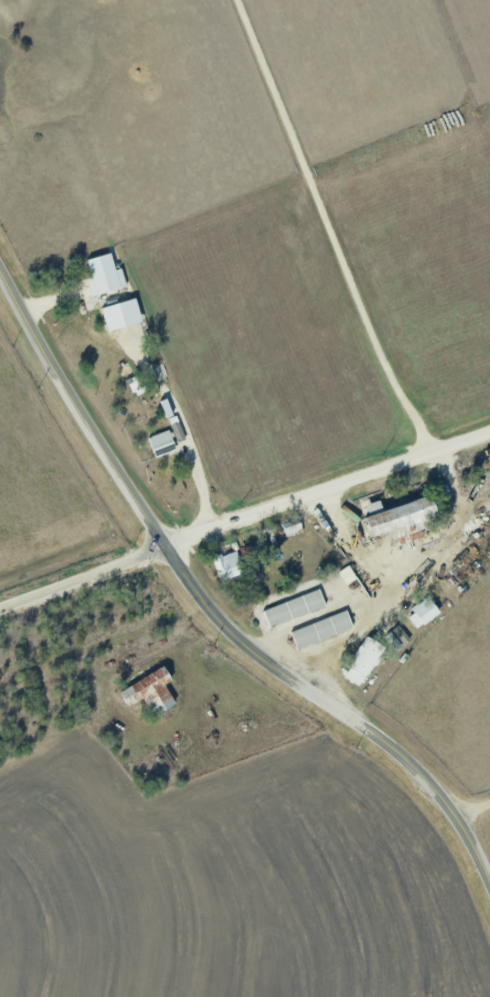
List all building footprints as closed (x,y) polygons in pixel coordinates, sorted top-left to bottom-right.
[(122,269),(115,270),(111,253),(88,260),(93,278),(87,279),(92,297),(127,287),(122,269)] [(107,332),(142,323),(136,299),(101,308),(107,332)] [(176,451),(170,431),(148,437),(154,457),(176,451)] [(392,539),(425,531),(423,520),(436,517),(432,499),(365,515),(370,537),(390,532),(392,539)] [(244,573),(236,550),(212,559),(221,582),(244,573)] [(326,607),(319,590),(263,611),(270,628),(326,607)] [(406,615),(417,630),(440,613),(429,598),(406,615)] [(298,650),(353,629),(346,611),(291,632),(298,650)] [(404,645),(411,640),(398,626),(392,631),(404,645)] [(385,648),(367,637),(343,677),(360,688),(385,648)] [(119,690),(128,706),(150,695),(159,712),(176,704),(165,684),(172,681),(165,666),(119,690)]
